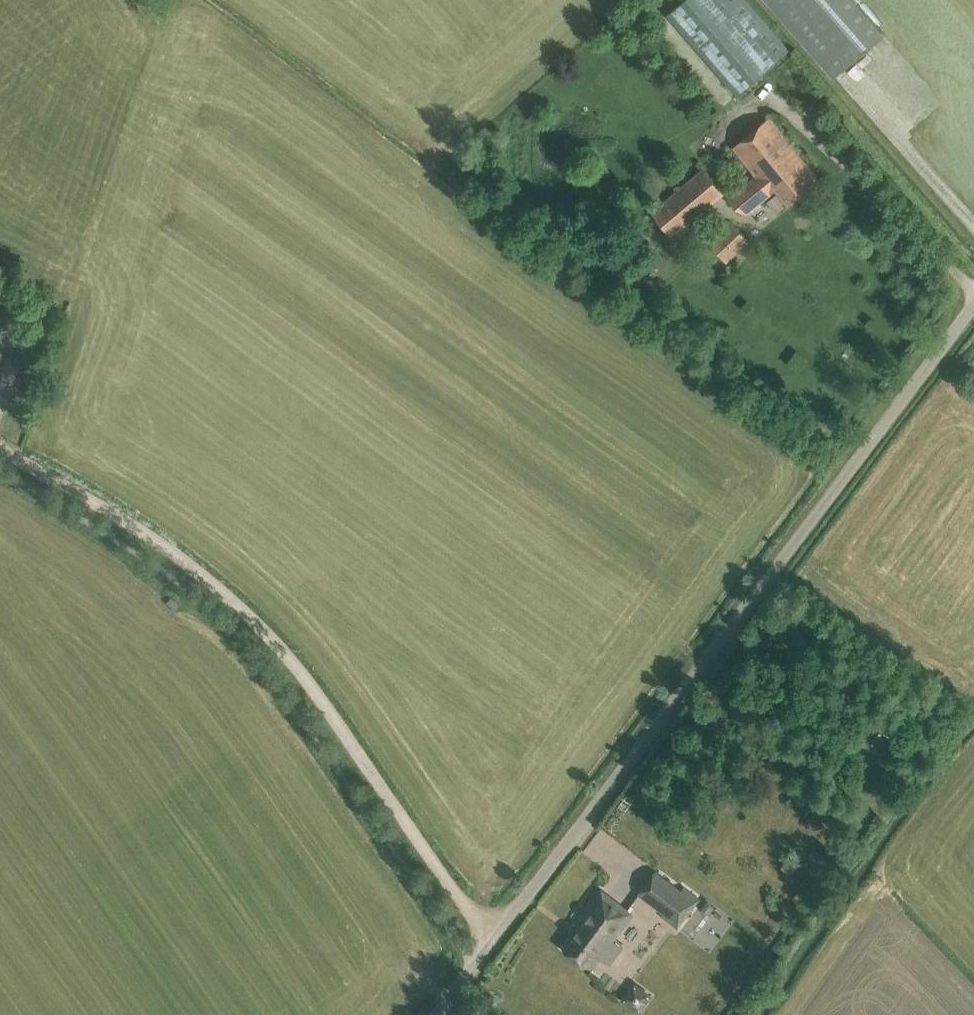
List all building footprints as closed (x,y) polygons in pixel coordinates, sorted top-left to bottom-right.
[(744,90),(790,50),(746,0),(683,0),(674,8),(744,90)] [(855,0),(767,0),(834,77),(884,34),(855,0)] [(789,204),(819,179),(768,118),(734,147),(756,174),(728,198),(736,208),(747,213),(776,189),(789,204)] [(652,212),(674,237),(723,194),(701,169),(652,212)] [(709,243),(726,262),(748,241),(731,222),(709,243)] [(662,916),(678,928),(700,899),(682,886),(679,889),(656,872),(639,893),(664,912),(662,916)] [(615,939),(634,914),(602,889),(581,917),(585,920),(564,947),(593,969),(601,958),(610,965),(624,946),(615,939)]
